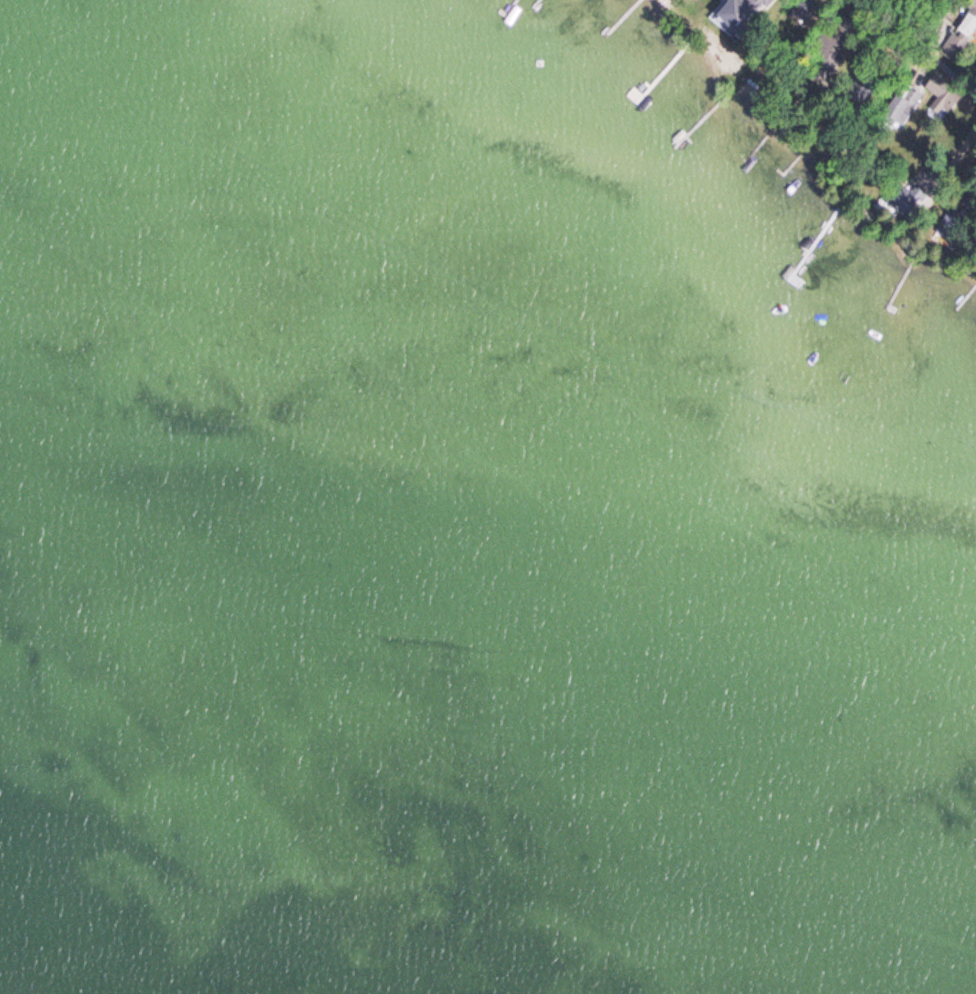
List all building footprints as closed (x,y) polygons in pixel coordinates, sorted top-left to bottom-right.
[(969,38),(975,30),(975,20),(970,15),(958,29),(969,38)]
